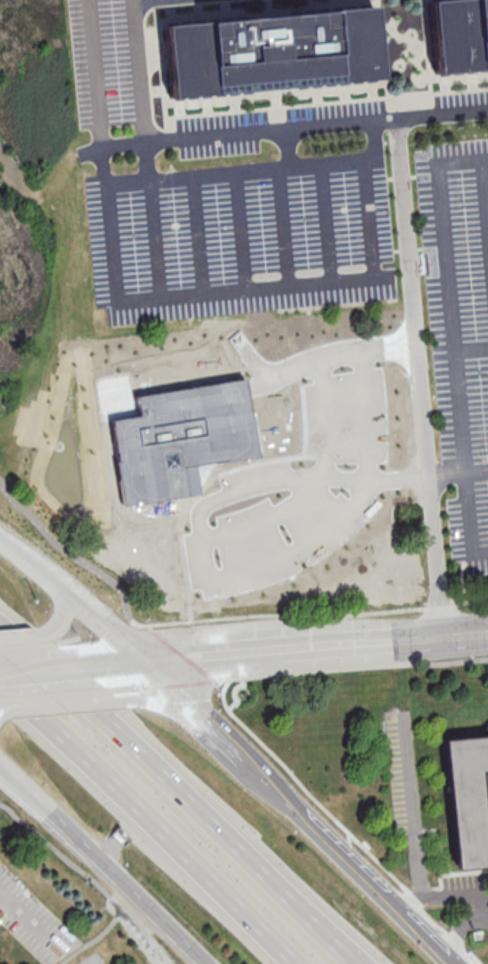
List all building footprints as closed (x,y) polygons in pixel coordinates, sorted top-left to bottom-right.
[(429,1),(439,0),(487,0),(487,69),(436,74),(429,1)] [(164,26),(372,6),(379,79),(171,100),(164,26)] [(445,739),(454,867),(487,865),(487,737),(445,739)]
